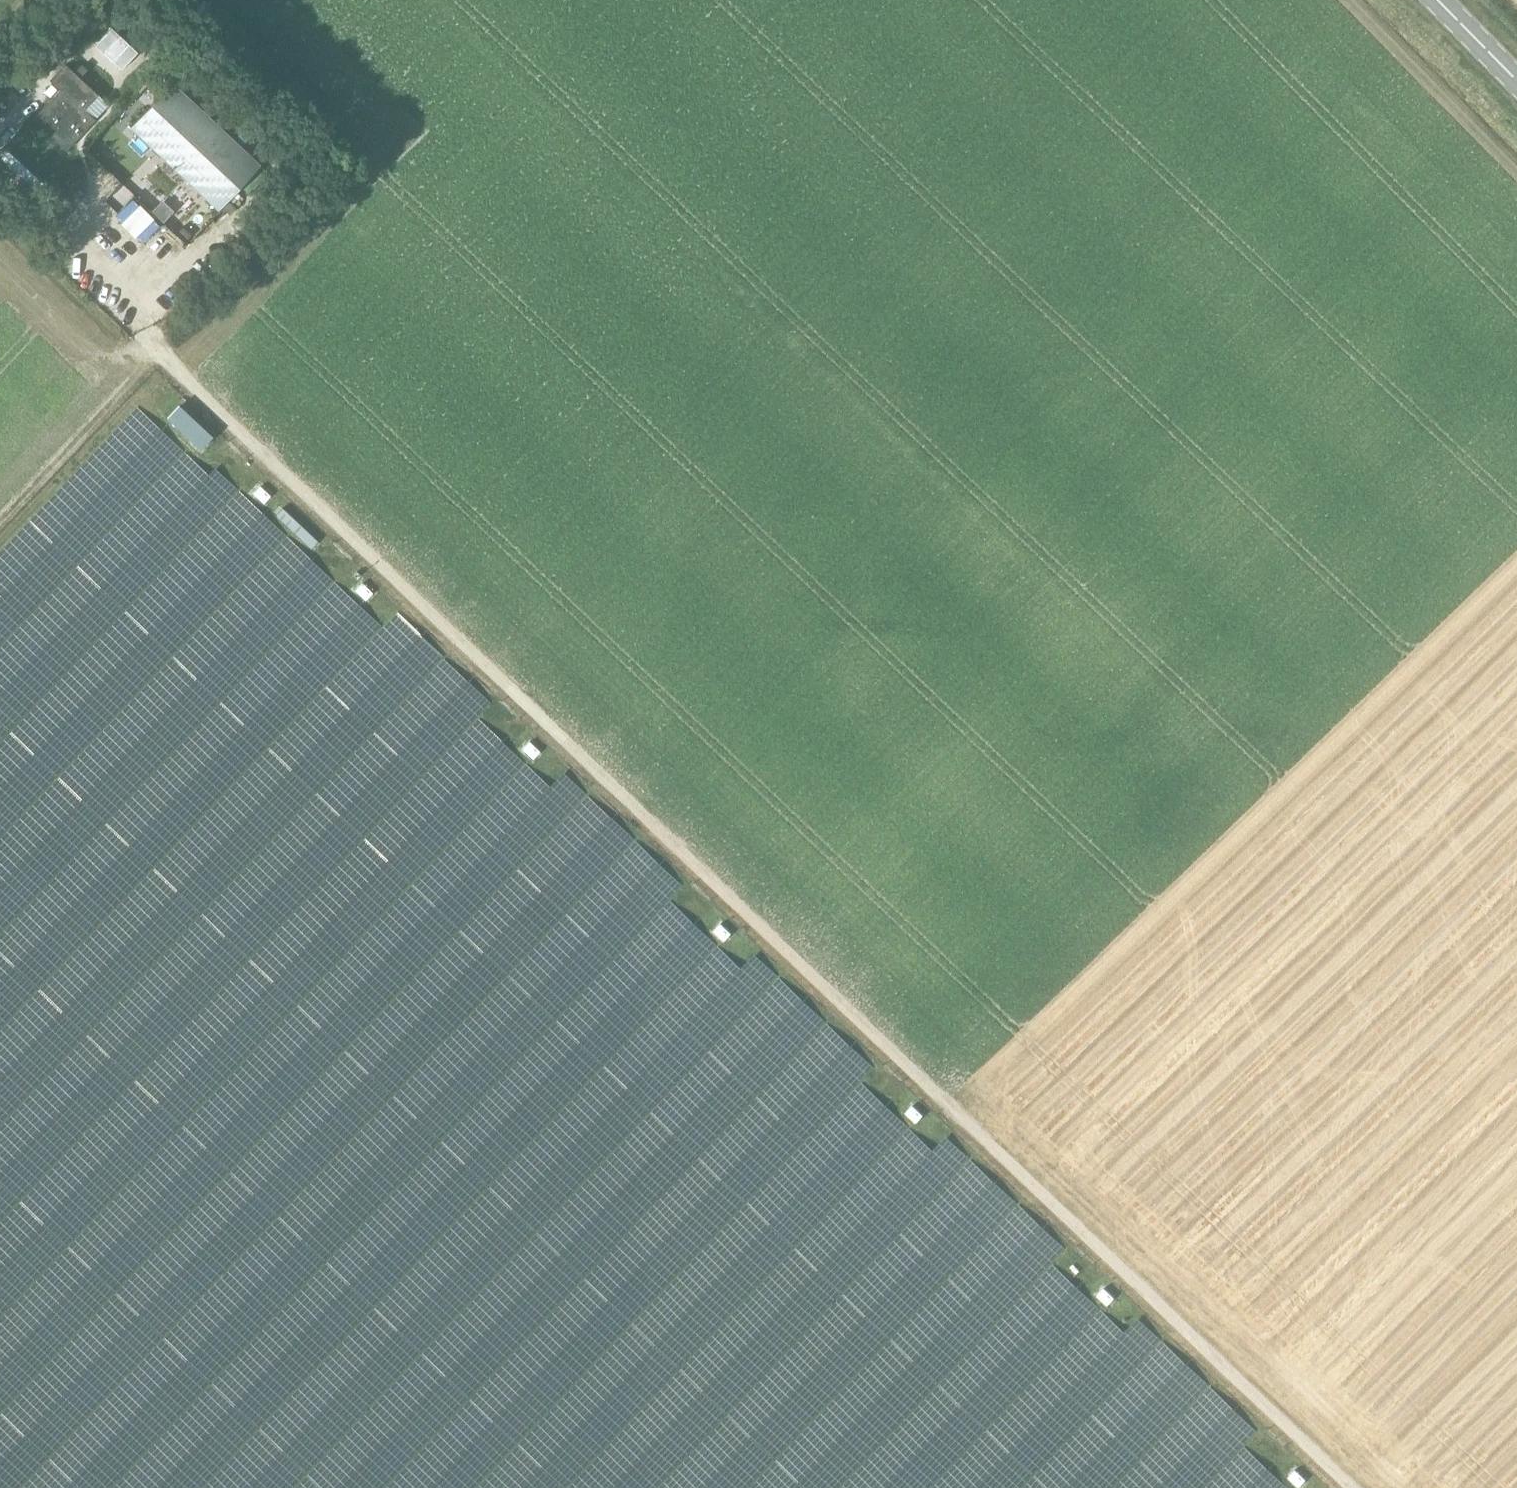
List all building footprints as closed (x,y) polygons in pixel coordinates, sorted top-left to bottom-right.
[(34,121),(66,151),(94,121),(83,111),(97,96),(65,66),(51,82),(61,91),(34,121)] [(131,128),(218,211),(260,167),(172,85),(131,128)] [(200,451),(213,438),(190,417),(181,409),(179,407),(167,420),(200,451)]
